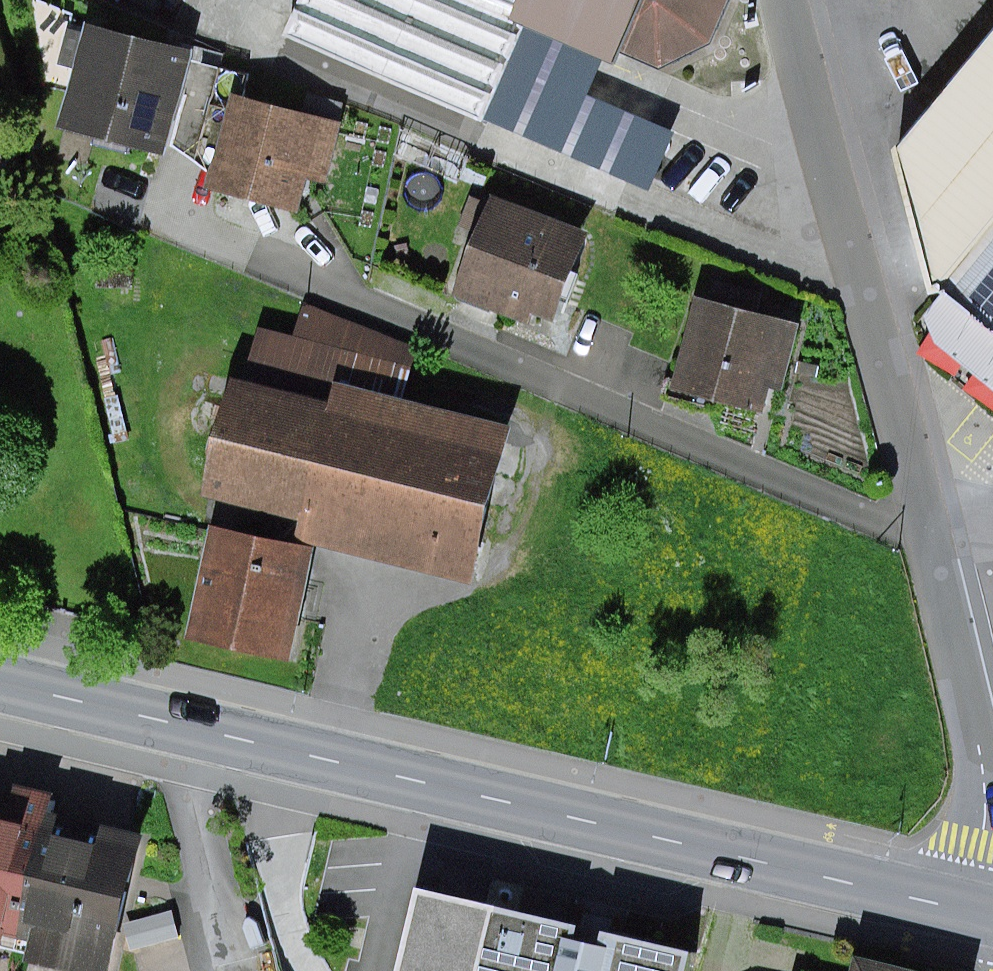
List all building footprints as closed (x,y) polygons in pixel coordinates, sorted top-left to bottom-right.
[(285,39),(717,223),(742,164),(506,63),(519,31),(512,28),(514,24),(618,68),(624,54),(660,69),(713,45),(733,0),(302,0),(285,39)] [(930,301),(992,223),(992,16),(883,147),(930,301)] [(195,50),(85,22),(83,32),(68,28),(58,66),(73,70),(59,127),(168,155),(195,50)] [(343,122),(232,93),(207,189),(300,213),(309,180),(326,184),(343,122)] [(591,234),(495,196),(456,295),(531,324),(535,314),(556,322),(591,234)] [(930,301),(910,326),(922,353),(992,411),(992,223),(930,301)] [(800,324),(697,297),(673,390),(764,414),(772,386),(783,389),(800,324)] [(295,337),(258,327),(213,499),(302,522),(298,539),(474,585),(515,426),(407,398),(420,350),(303,304),(295,337)] [(819,364),(796,362),(795,375),(818,377),(819,364)] [(316,548),(212,526),(187,641),(292,663),(316,548)] [(0,858),(0,936),(31,942),(35,920),(52,923),(79,800),(83,782),(45,774),(41,793),(26,790),(11,861),(0,858)] [(11,861),(26,790),(0,784),(0,858),(11,861)] [(113,807),(79,800),(52,923),(66,927),(61,948),(149,966),(178,823),(142,815),(139,832),(109,826),(113,807)] [(439,874),(416,970),(708,970),(715,938),(625,918),(621,932),(596,926),(600,911),(439,874)] [(855,956),(851,970),(913,970),(855,956)]
